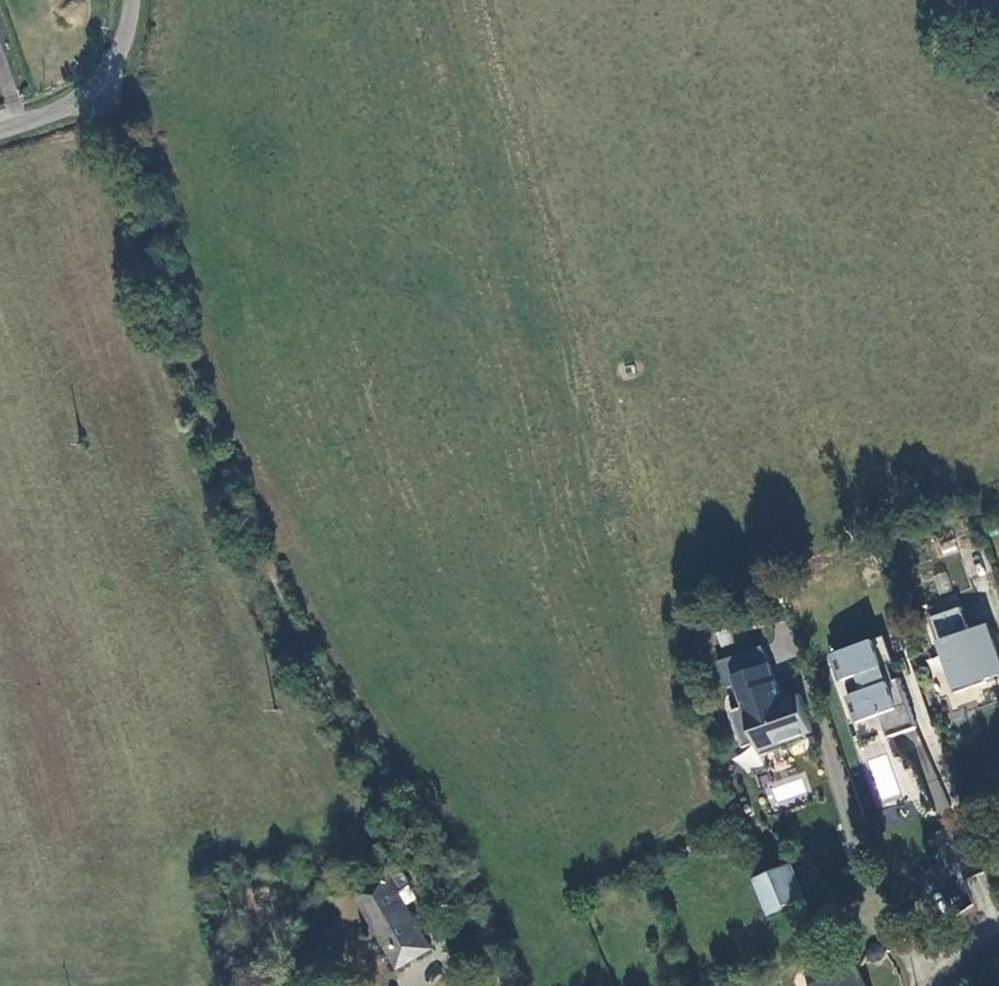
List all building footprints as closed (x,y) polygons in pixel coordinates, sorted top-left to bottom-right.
[(970,631),(962,607),(932,618),(944,652),(946,652),(953,674),(951,678),(956,693),(989,682),(988,680),(998,676),(998,644),(992,623),(970,631)] [(889,634),(832,654),(841,681),(861,674),(866,690),(850,695),(858,718),(883,710),(892,736),(921,726),(904,677),(899,678),(894,662),(898,661),(889,634)] [(815,733),(802,695),(784,701),(771,664),(735,676),(746,707),(731,712),(744,749),(758,744),(763,758),(791,748),(788,742),(815,733)] [(794,862),(755,879),(770,915),(809,899),(794,862)] [(430,950),(386,873),(357,890),(378,927),(374,930),(396,970),(430,950)] [(984,873),(968,875),(972,901),(989,898),(984,873)] [(858,965),(813,985),(867,985),(858,965)]
